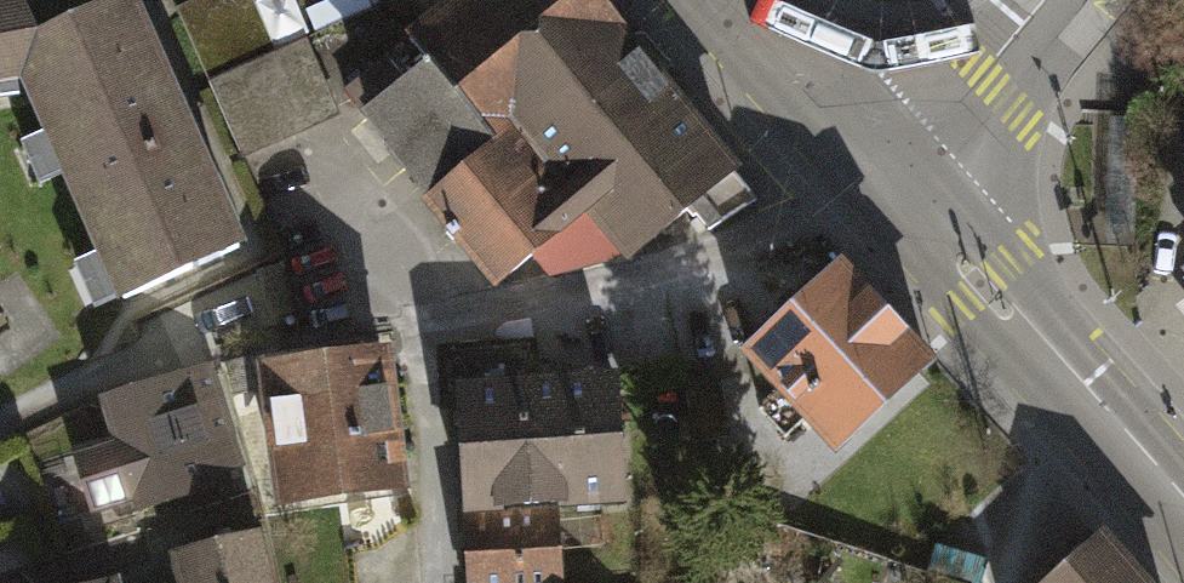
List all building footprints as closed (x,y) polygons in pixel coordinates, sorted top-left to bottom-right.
[(208,85),(276,55),(250,0),(222,0),(181,19),(208,85)] [(504,283),(590,210),(630,257),(690,207),(710,233),(755,203),(589,0),(463,0),(439,20),(347,96),(504,283)] [(463,0),(422,0),(439,20),(463,0)] [(0,13),(0,119),(16,117),(27,64),(20,10),(0,13)] [(108,316),(241,252),(132,15),(27,64),(16,117),(108,316)] [(276,55),(208,85),(239,150),(336,111),(305,43),(276,55)] [(749,373),(840,468),(936,375),(846,281),(749,373)] [(457,367),(466,539),(559,534),(627,531),(620,389),(531,394),(529,363),(457,367)] [(265,378),(283,526),(400,512),(382,364),(265,378)] [(142,493),(146,506),(224,482),(214,452),(235,445),(210,367),(112,398),(126,441),(77,457),(93,509),(142,493)] [(559,534),(466,539),(468,582),(561,582),(559,534)] [(257,537),(178,557),(185,582),(268,582),(257,537)] [(1098,564),(1077,582),(1115,582),(1098,564)]
